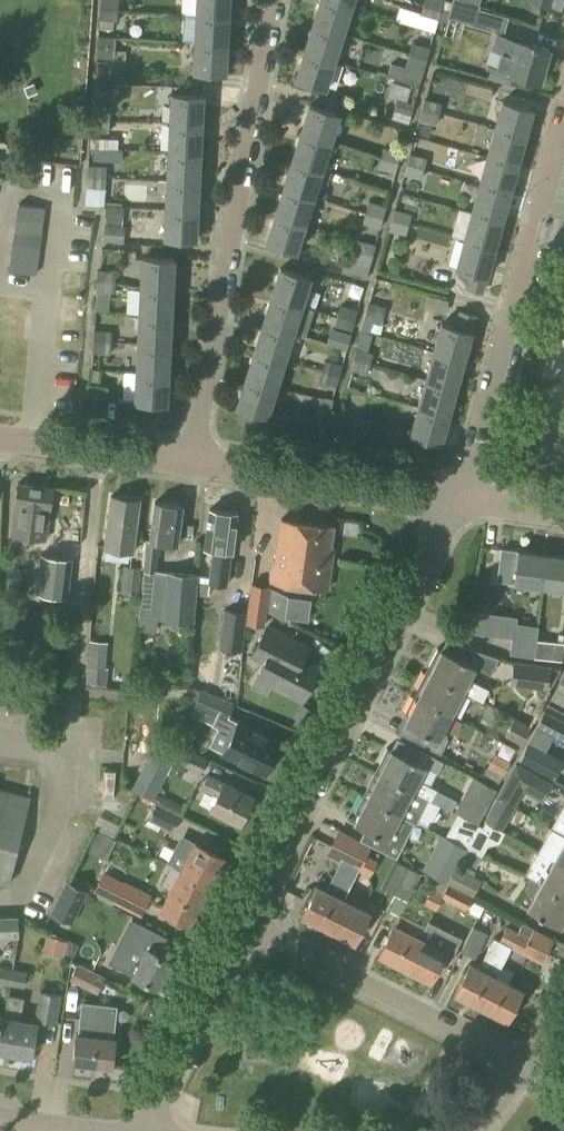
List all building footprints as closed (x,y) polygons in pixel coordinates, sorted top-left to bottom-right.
[(117,14),(118,0),(100,0),(99,13),(117,14)] [(228,0),(198,0),(197,14),(227,15),(228,0)] [(350,5),(333,0),(320,0),(313,24),(342,33),(350,5)] [(440,10),(442,0),(424,0),(422,6),(440,10)] [(478,9),(479,6),(465,0),(452,0),(447,18),(474,26),(478,9)] [(543,3),(563,11),(563,0),(544,0),(543,3)] [(437,21),(440,10),(422,6),(420,17),(437,21)] [(117,21),(117,14),(99,13),(98,28),(114,30),(114,21),(117,21)] [(226,44),(227,15),(197,14),(196,43),(226,44)] [(120,30),(124,35),(131,36),(136,31),(136,25),(132,20),(126,20),(121,24),(120,30)] [(333,61),(342,33),(313,24),(304,52),(333,61)] [(540,82),(549,50),(522,42),(524,37),(499,30),(494,47),(505,50),(500,69),(488,66),(488,67),(540,82)] [(96,54),(125,57),(126,50),(115,49),(116,38),(98,36),(96,54)] [(224,73),(226,44),(196,43),(194,72),(224,73)] [(406,62),(424,67),(429,48),(412,43),(406,62)] [(324,88),(333,61),(304,52),(295,79),(324,88)] [(125,64),(125,57),(96,54),(94,72),(119,74),(120,63),(125,64)] [(419,86),(424,67),(406,62),(401,81),(419,86)] [(170,122),(201,124),(202,95),(172,93),(170,122)] [(411,115),(415,103),(396,99),(393,111),(411,115)] [(421,110),(439,115),(442,104),(424,99),(421,110)] [(495,128),(524,137),(532,109),(503,101),(495,128)] [(301,133),(330,142),(339,114),(310,105),(301,133)] [(91,120),(109,122),(110,111),(92,109),(91,120)] [(436,126),(439,115),(421,110),(418,121),(436,126)] [(109,133),(109,122),(91,120),(90,131),(109,133)] [(199,153),(201,124),(170,122),(169,151),(199,153)] [(516,164),(524,137),(495,128),(487,156),(516,164)] [(321,169),(330,142),(301,133),(292,160),(321,169)] [(118,149),(118,138),(90,137),(90,149),(118,149)] [(380,158),(398,162),(401,152),(383,147),(380,158)] [(108,150),(93,149),(93,160),(107,161),(108,150)] [(198,182),(199,153),(169,151),(167,180),(198,182)] [(406,164),(424,169),(427,158),(409,153),(406,164)] [(509,192),(516,164),(487,156),(480,184),(509,192)] [(395,173),(398,162),(380,158),(377,168),(395,173)] [(312,197),(321,169),(292,160),(284,188),(312,197)] [(421,180),(424,169),(406,164),(403,175),(421,180)] [(87,176),(105,178),(106,166),(88,165),(87,176)] [(104,189),(105,178),(87,176),(86,187),(104,189)] [(198,182),(167,180),(158,180),(157,192),(167,193),(167,194),(166,209),(196,211),(198,182)] [(501,220),(509,192),(480,184),(472,212),(501,220)] [(304,225),(312,197),(284,188),(275,216),(304,225)] [(104,222),(123,223),(124,206),(119,206),(119,202),(106,201),(104,222)] [(365,213),(383,218),(386,207),(368,202),(365,213)] [(15,219),(43,223),(45,209),(17,205),(15,219)] [(195,239),(196,211),(166,209),(165,238),(195,239)] [(390,219),(408,225),(411,214),(394,209),(390,219)] [(493,248),(501,220),(472,212),(464,240),(493,248)] [(380,229),(383,218),(365,213),(362,224),(380,229)] [(295,252),(304,225),(275,216),(266,242),(295,252)] [(41,235),(43,223),(15,219),(14,232),(41,235)] [(405,235),(408,225),(390,219),(387,230),(405,235)] [(122,226),(123,223),(104,222),(102,242),(124,243),(125,226),(122,226)] [(39,248),(41,235),(14,232),(12,244),(39,248)] [(366,279),(375,244),(357,239),(352,259),(345,257),(340,273),(366,279)] [(481,292),(493,248),(464,240),(456,268),(471,272),(467,288),(481,292)] [(38,261),(39,248),(12,244),(10,257),(38,261)] [(36,275),(38,261),(10,257),(8,271),(36,275)] [(141,286),(171,287),(173,258),(143,257),(141,286)] [(272,296),(301,305),(310,277),(280,268),(272,296)] [(96,281),(115,283),(115,271),(97,270),(96,281)] [(114,293),(115,283),(96,281),(95,292),(114,293)] [(170,316),(171,287),(141,286),(140,315),(170,316)] [(292,333),(301,305),(272,296),(263,323),(292,333)] [(336,316),(354,320),(357,310),(358,310),(360,300),(351,298),(349,307),(339,305),(336,316)] [(383,319),(386,307),(369,302),(365,314),(383,319)] [(434,351),(463,359),(471,331),(470,331),(475,315),(461,312),(457,327),(442,323),(434,351)] [(169,345),(170,316),(140,315),(139,344),(169,345)] [(352,331),(354,320),(336,316),(333,326),(352,331)] [(368,348),(383,349),(385,322),(369,321),(368,348)] [(283,360),(292,333),(263,323),(254,351),(283,360)] [(346,351),(351,334),(331,328),(326,345),(346,351)] [(92,341),(111,342),(112,331),(93,330),(92,341)] [(111,354),(111,342),(92,341),(92,353),(111,354)] [(167,374),(169,345),(139,344),(137,373),(167,374)] [(352,359),(370,364),(373,353),(355,348),(352,359)] [(275,388),(283,360),(254,351),(246,379),(275,388)] [(455,387),(463,359),(434,351),(426,379),(455,387)] [(367,375),(370,364),(352,359),(349,370),(367,375)] [(322,371),(340,376),(343,365),(325,360),(322,371)] [(336,387),(340,376),(322,371),(319,382),(336,387)] [(167,374),(137,373),(127,372),(127,384),(136,384),(136,402),(166,403),(167,374)] [(266,416),(275,388),(246,379),(237,406),(266,416)] [(448,415),(455,387),(426,379),(419,407),(448,415)] [(105,399),(107,386),(88,383),(86,396),(105,399)] [(316,423),(318,424),(327,425),(334,426),(335,414),(331,413),(332,401),(333,399),(320,397),(316,423)] [(440,443),(448,415),(419,407),(411,435),(440,443)] [(335,414),(334,426),(372,430),(373,420),(353,417),(353,416),(335,414)] [(45,538),(52,488),(19,483),(12,534),(45,538)] [(132,552),(139,500),(111,496),(104,548),(132,552)] [(177,544),(181,505),(154,502),(150,540),(146,540),(143,572),(144,572),(138,629),(154,631),(156,617),(162,618),(194,621),(198,576),(155,571),(158,542),(177,544)] [(231,551),(236,513),(209,509),(204,547),(213,548),(209,582),(226,584),(230,550),(231,551)] [(327,589),(333,548),(330,548),(333,527),(281,519),(275,560),(273,559),(270,581),(327,589)] [(542,585),(546,555),(500,549),(498,564),(515,566),(513,581),(542,585)] [(546,555),(542,585),(563,588),(563,557),(546,555)] [(41,564),(35,597),(63,602),(68,568),(41,564)] [(141,567),(123,565),(120,592),(139,594),(141,567)] [(289,621),(292,599),(269,587),(269,585),(250,582),(245,623),(264,625),(266,610),(289,621)] [(240,666),(246,612),(223,609),(219,648),(233,649),(232,665),(240,666)] [(535,639),(537,639),(539,625),(514,621),(509,654),(532,657),(535,639)] [(301,700),(317,668),(287,653),(294,639),(268,626),(252,658),(263,663),(260,670),(274,677),(271,684),(301,700)] [(563,643),(537,639),(535,639),(532,657),(561,661),(563,643)] [(462,691),(462,692),(483,702),(489,689),(468,679),(474,667),(441,650),(440,651),(437,649),(425,672),(462,691)] [(552,687),(560,669),(550,668),(550,667),(513,661),(510,685),(547,690),(547,686),(552,687)] [(108,668),(87,666),(86,683),(107,685),(108,668)] [(450,715),(462,692),(462,691),(425,672),(412,696),(450,715)] [(557,687),(550,699),(563,707),(563,691),(557,687)] [(227,717),(233,702),(201,689),(193,707),(215,716),(225,720),(227,717)] [(443,729),(450,715),(412,696),(405,711),(409,713),(404,722),(414,728),(409,738),(440,754),(448,740),(446,731),(443,729)] [(544,711),(535,726),(563,742),(563,722),(544,711)] [(225,720),(215,716),(211,725),(217,727),(209,745),(222,752),(220,754),(265,776),(282,740),(237,718),(236,721),(227,717),(225,720)] [(521,745),(531,726),(514,717),(504,736),(521,745)] [(550,735),(533,725),(514,759),(548,778),(558,761),(541,751),(550,735)] [(199,773),(206,758),(181,746),(174,761),(199,773)] [(412,791),(411,791),(431,801),(437,789),(417,779),(424,766),(386,748),(374,772),(412,791)] [(171,764),(149,753),(132,787),(153,798),(156,793),(171,764)] [(499,783),(510,761),(495,753),(483,775),(499,783)] [(105,771),(103,798),(113,798),(115,772),(105,771)] [(362,796),(399,815),(401,816),(415,823),(421,811),(405,803),(411,791),(412,791),(374,772),(362,796)] [(239,824),(253,797),(223,781),(207,773),(199,788),(216,796),(209,809),(239,824)] [(545,798),(552,784),(532,773),(524,787),(545,798)] [(454,812),(457,814),(478,824),(497,789),(473,776),(454,812)] [(497,797),(513,806),(519,795),(503,786),(497,797)] [(7,883),(29,797),(0,790),(0,881),(7,883)] [(153,798),(152,800),(179,814),(182,807),(156,793),(153,798)] [(397,859),(408,837),(394,830),(401,816),(399,815),(362,796),(354,811),(358,813),(354,822),(364,827),(358,839),(371,846),(397,859)] [(507,817),(513,806),(497,797),(491,809),(507,817)] [(170,833),(178,816),(155,803),(146,820),(170,833)] [(563,835),(563,803),(550,827),(563,835)] [(478,824),(457,814),(445,836),(440,834),(439,835),(467,849),(469,844),(479,825),(478,824)] [(550,827),(537,851),(563,866),(563,835),(550,827)] [(358,839),(337,829),(325,855),(339,862),(357,871),(365,854),(367,855),(371,846),(358,839)] [(448,885),(457,867),(456,867),(460,860),(467,849),(439,835),(429,855),(455,868),(446,884),(448,885)] [(193,843),(181,837),(168,864),(171,866),(209,885),(223,856),(220,855),(222,850),(202,840),(200,845),(194,842),(193,843)] [(475,868),(484,852),(469,844),(467,849),(460,860),(475,868)] [(537,851),(524,874),(530,878),(540,883),(563,897),(563,866),(537,851)] [(378,861),(367,855),(365,854),(357,871),(370,877),(378,861)] [(393,893),(406,866),(393,860),(380,887),(393,893)] [(343,899),(357,871),(339,862),(325,890),(316,885),(301,916),(328,929),(343,899)] [(209,885),(171,866),(162,884),(170,888),(160,909),(189,924),(191,920),(194,922),(200,911),(196,909),(209,885)] [(406,866),(393,893),(408,901),(421,873),(406,866)] [(457,867),(448,885),(462,892),(473,897),(481,880),(457,867)] [(123,881),(103,872),(91,895),(112,905),(113,903),(140,917),(152,894),(123,880),(123,881)] [(530,878),(523,890),(533,896),(527,907),(563,928),(563,926),(563,897),(540,883),(530,878)] [(441,897),(456,905),(462,892),(448,885),(441,897)] [(434,910),(443,893),(431,888),(423,904),(434,910)] [(369,912),(343,899),(328,929),(355,942),(369,912)] [(423,930),(423,931),(426,926),(399,912),(393,924),(378,954),(404,967),(423,930)] [(19,935),(18,915),(0,916),(0,936),(19,935)] [(461,938),(429,922),(426,926),(423,931),(423,930),(404,967),(430,981),(442,958),(449,962),(461,938)] [(518,932),(510,948),(541,963),(554,938),(522,923),(517,931),(518,932)] [(518,932),(517,931),(506,926),(498,940),(493,938),(478,967),(469,963),(454,992),(480,1006),(495,976),(496,976),(510,948),(518,932)] [(473,926),(460,951),(475,958),(487,933),(473,926)] [(93,969),(102,951),(71,937),(68,957),(93,969)] [(157,987),(171,959),(147,947),(126,937),(119,952),(140,961),(133,975),(157,987)] [(97,994),(105,977),(78,963),(69,981),(97,994)] [(13,969),(0,967),(0,984),(10,985),(13,969)] [(13,969),(10,985),(24,988),(27,971),(13,969)] [(522,990),(496,976),(495,976),(480,1006),(507,1019),(522,990)] [(56,1023),(61,994),(38,990),(33,1020),(56,1023)] [(0,1039),(0,1050),(30,1056),(36,1022),(19,1019),(23,998),(8,996),(4,1016),(0,1039)] [(114,1038),(117,1005),(80,1001),(77,1034),(76,1034),(73,1062),(111,1066),(115,1038),(114,1038)]
